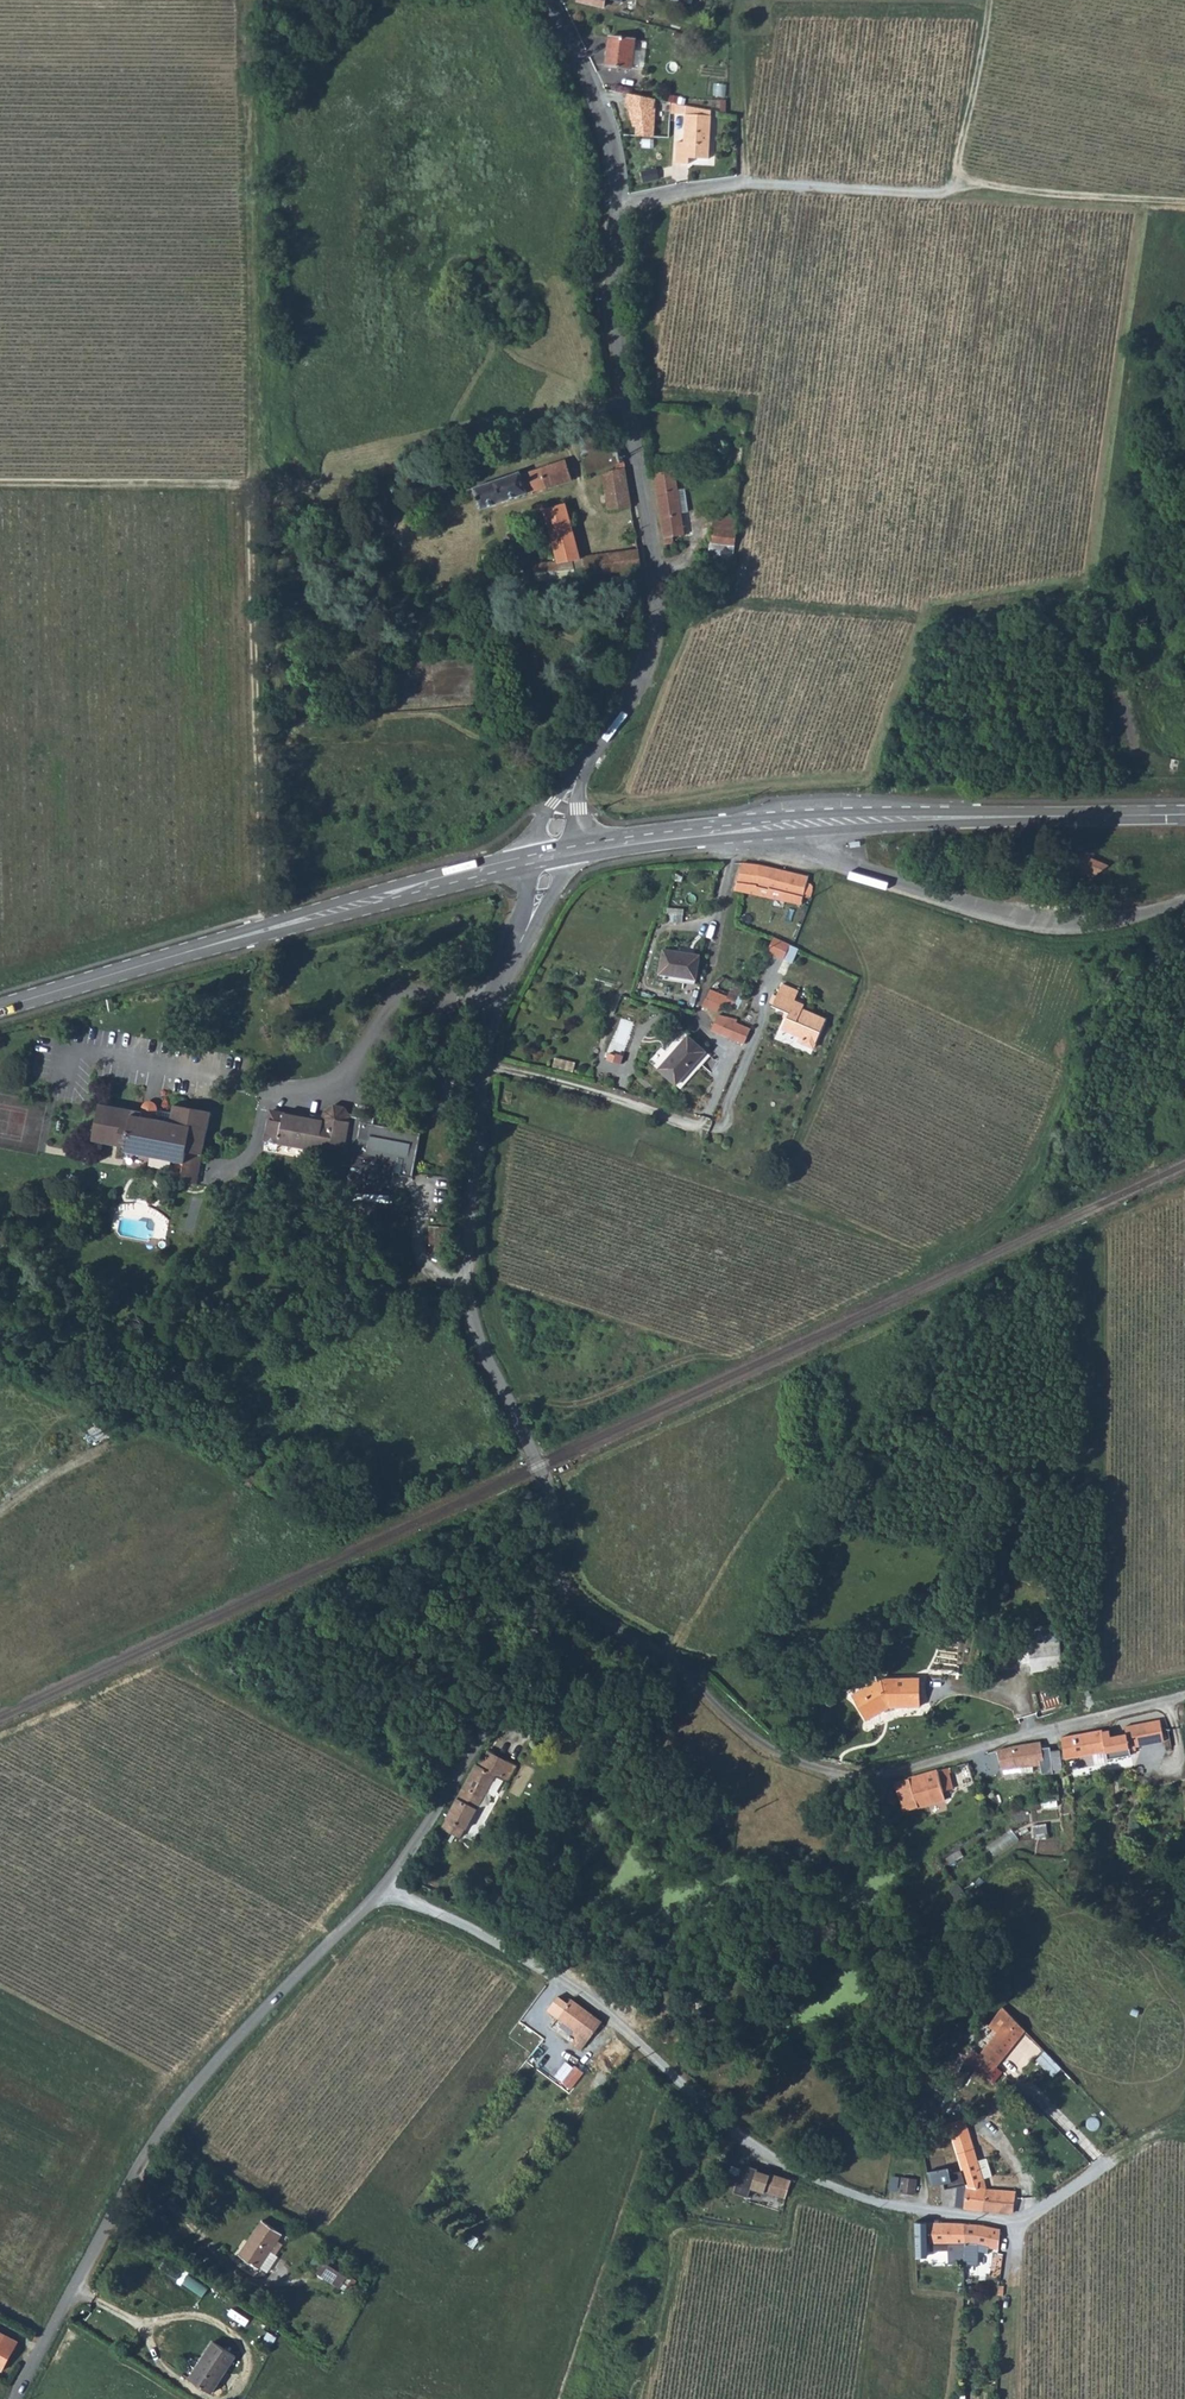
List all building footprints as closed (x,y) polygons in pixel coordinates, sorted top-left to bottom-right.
[(648,40),(610,37),(607,65),(645,69),(648,40)] [(657,99),(628,94),(627,104),(628,104),(634,127),(637,127),(636,136),(655,137),(656,109),(655,108),(657,99)] [(712,110),(688,105),(686,141),(678,141),(677,163),(689,164),(689,157),(709,159),(712,110)] [(657,169),(642,172),(644,183),(659,179),(657,169)] [(572,428),(581,455),(609,446),(600,419),(572,428)] [(609,446),(581,455),(586,474),(613,466),(614,469),(602,474),(611,510),(631,506),(623,461),(620,461),(614,444),(609,446)] [(519,473),(472,488),(476,499),(480,510),(571,479),(565,460),(521,475),(519,473)] [(669,471),(656,474),(668,543),(674,542),(674,537),(685,534),(682,512),(688,510),(685,489),(678,490),(674,467),(669,468),(669,471)] [(416,483),(417,493),(417,495),(432,493),(432,491),(431,482),(416,483)] [(438,484),(438,491),(439,493),(446,492),(447,490),(446,484),(438,484)] [(532,563),(535,582),(622,572),(623,578),(627,578),(630,575),(629,571),(643,569),(639,548),(580,556),(562,505),(549,509),(546,504),(537,507),(539,513),(543,512),(556,560),(532,563)] [(710,554),(732,556),(736,516),(714,515),(710,554)] [(1107,867),(1082,854),(1084,873),(1093,877),(1107,867)] [(741,863),(737,881),(753,883),(753,886),(766,890),(769,888),(802,897),(808,896),(811,892),(812,890),(811,884),(807,880),(808,876),(786,869),(741,863)] [(753,883),(737,881),(735,889),(800,904),(802,897),(769,888),(766,890),(753,886),(753,883)] [(662,950),(660,965),(695,976),(699,954),(662,950)] [(772,952),(762,980),(771,982),(781,956),(772,952)] [(695,976),(660,965),(659,972),(681,976),(681,982),(694,983),(695,976)] [(735,983),(731,992),(737,996),(742,985),(735,983)] [(782,985),(773,1008),(788,1013),(782,1030),(807,1038),(803,1046),(811,1048),(823,1019),(803,1011),(804,1006),(793,1001),(797,991),(782,985)] [(708,988),(704,999),(723,1007),(726,996),(708,988)] [(714,1015),(711,1031),(730,1037),(736,1021),(714,1015)] [(736,1021),(730,1037),(744,1043),(751,1027),(739,1023),(736,1021)] [(657,1053),(648,1063),(676,1086),(706,1051),(685,1033),(663,1058),(657,1053)] [(142,1102),(140,1112),(154,1114),(155,1110),(156,1106),(152,1102),(145,1100),(142,1102)] [(154,1114),(140,1112),(99,1103),(92,1140),(123,1147),(123,1152),(173,1163),(171,1174),(180,1176),(179,1181),(196,1184),(210,1112),(172,1104),(169,1114),(155,1110),(154,1114)] [(268,1110),(263,1139),(302,1146),(301,1151),(330,1156),(331,1151),(342,1154),(340,1164),(352,1166),(351,1178),(394,1183),(397,1164),(400,1159),(405,1160),(404,1176),(414,1177),(420,1151),(424,1134),(365,1124),(355,1118),(348,1118),(347,1112),(343,1107),(338,1104),(334,1103),(330,1105),(323,1110),(321,1114),(320,1120),(268,1110)] [(320,1225),(328,1227),(331,1215),(322,1213),(320,1225)] [(941,1604),(941,1608),(948,1609),(955,1613),(956,1606),(941,1604)] [(955,1614),(940,1613),(939,1622),(954,1623),(955,1614)] [(1057,1620),(1026,1623),(1028,1644),(1059,1640),(1057,1620)] [(1059,1640),(1028,1644),(1032,1670),(1063,1667),(1059,1640)] [(877,1680),(852,1695),(867,1719),(890,1707),(919,1706),(918,1677),(877,1680)] [(1055,1688),(1039,1694),(1045,1707),(1060,1701),(1055,1688)] [(1126,1724),(1127,1732),(1128,1737),(1135,1737),(1136,1744),(1164,1740),(1160,1719),(1126,1724)] [(1103,1729),(1061,1738),(1062,1748),(1064,1757),(1105,1750),(1106,1757),(1131,1753),(1130,1748),(1136,1747),(1136,1744),(1135,1737),(1128,1737),(1127,1732),(1110,1734),(1109,1729),(1103,1729)] [(1044,1763),(1040,1742),(996,1751),(1001,1772),(1018,1769),(1020,1775),(1031,1772),(1030,1766),(1044,1763)] [(1059,1748),(1050,1750),(1052,1768),(1056,1768),(1063,1767),(1059,1748)] [(483,1754),(473,1770),(446,1818),(441,1827),(457,1835),(463,1826),(463,1827),(493,1776),(498,1777),(507,1760),(489,1749),(485,1756),(483,1754)] [(946,1767),(908,1779),(910,1788),(896,1792),(900,1805),(914,1801),(928,1797),(930,1805),(944,1801),(944,1792),(943,1788),(951,1786),(946,1767)] [(908,1779),(894,1783),(896,1792),(910,1788),(908,1779)] [(928,1797),(914,1801),(916,1809),(930,1805),(928,1797)] [(585,2006),(570,1997),(556,2017),(578,2032),(571,2042),(582,2049),(602,2019),(585,2006)] [(983,2056),(981,2058),(996,2070),(999,2066),(1024,2031),(1002,2007),(990,2023),(1001,2031),(983,2056)] [(983,2056),(975,2049),(970,2061),(997,2086),(1008,2076),(999,2066),(996,2070),(981,2058),(983,2056)] [(1054,2075),(1063,2066),(1046,2049),(1037,2058),(1054,2075)] [(977,2072),(967,2065),(956,2083),(965,2089),(977,2072)] [(599,2072),(591,2085),(599,2090),(607,2077),(599,2072)] [(943,2116),(937,2118),(948,2139),(954,2136),(943,2116)] [(968,2137),(949,2142),(951,2146),(960,2170),(965,2185),(967,2186),(977,2186),(976,2180),(983,2178),(992,2174),(986,2157),(977,2160),(968,2137)] [(757,2168),(743,2164),(734,2192),(749,2197),(751,2188),(786,2198),(791,2179),(770,2173),(770,2174),(757,2170),(757,2168)] [(910,2166),(909,2174),(917,2175),(917,2166),(910,2166)] [(960,2170),(951,2172),(949,2166),(928,2171),(931,2185),(944,2182),(946,2188),(957,2185),(965,2185),(960,2170)] [(899,2177),(898,2191),(913,2192),(913,2178),(899,2177)] [(983,2178),(976,2180),(977,2186),(987,2187),(983,2178)] [(957,2185),(956,2200),(966,2201),(967,2186),(965,2185),(957,2185)] [(966,2201),(965,2206),(985,2208),(987,2187),(977,2186),(967,2186),(966,2201)] [(987,2187),(985,2208),(1011,2213),(1013,2211),(1016,2191),(987,2187)] [(262,2218),(239,2255),(267,2274),(279,2256),(276,2254),(282,2242),(279,2240),(284,2232),(262,2218)] [(927,2221),(918,2220),(918,2256),(927,2255),(927,2240),(927,2234),(927,2221)] [(929,2249),(964,2249),(965,2224),(930,2221),(930,2234),(927,2234),(927,2240),(930,2241),(929,2249)] [(965,2224),(964,2249),(997,2252),(998,2227),(965,2224)] [(318,2270),(341,2285),(348,2274),(335,2265),(337,2261),(328,2254),(318,2270)] [(348,2274),(341,2285),(349,2290),(357,2277),(350,2272),(348,2274)] [(5,2369),(19,2341),(0,2332),(0,2367),(5,2369)] [(214,2341),(190,2378),(211,2392),(235,2355),(214,2341)]
